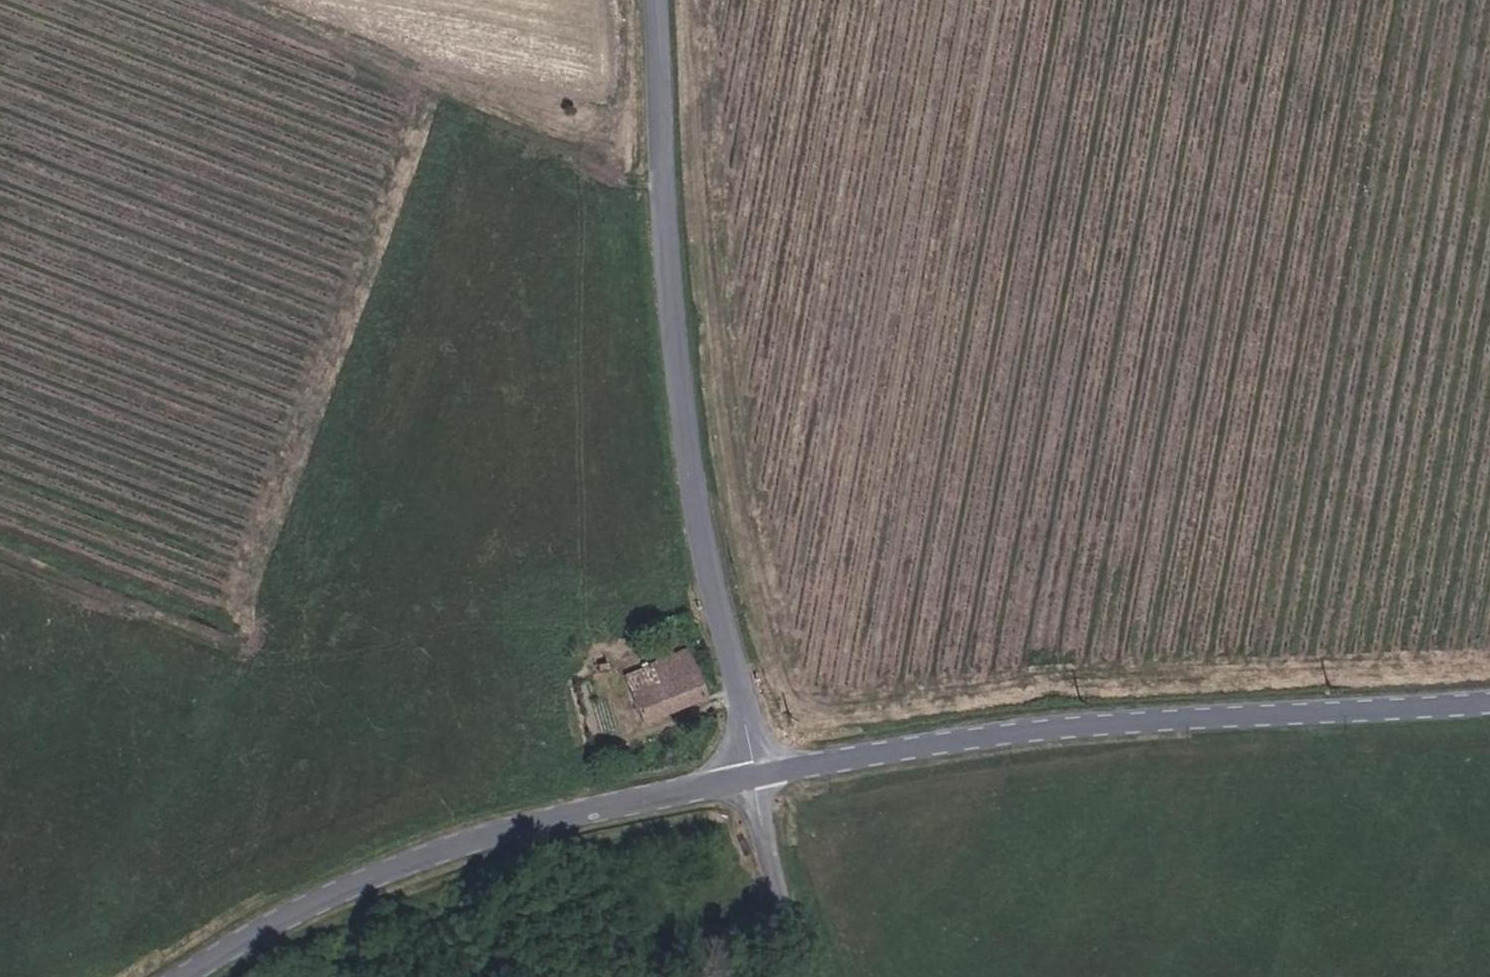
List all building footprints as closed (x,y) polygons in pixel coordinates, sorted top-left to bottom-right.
[(649,653),(659,681),(635,690),(645,712),(708,686),(689,639),(649,653)]
